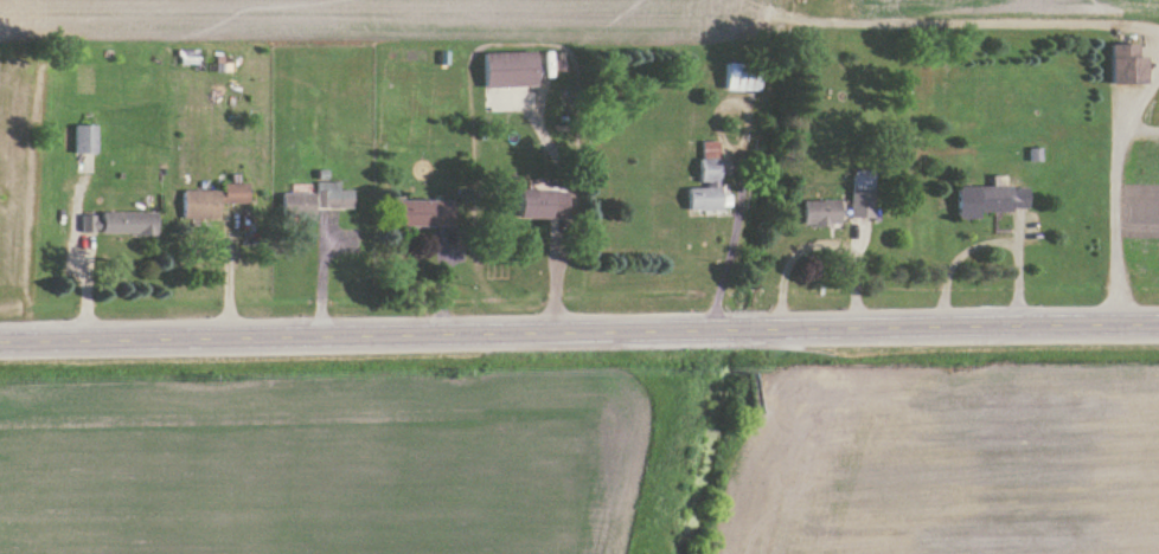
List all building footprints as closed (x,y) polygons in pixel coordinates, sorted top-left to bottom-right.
[(1116,84),(1152,84),(1152,57),(1142,57),(1142,44),(1116,44),(1116,84)] [(542,86),(541,52),(485,53),(486,110),(534,109),(534,87),(542,86)] [(728,91),(766,91),(766,63),(728,63),(728,91)] [(99,125),(77,125),(77,153),(99,153),(99,125)] [(705,162),(698,162),(698,185),(721,185),(721,142),(705,142),(705,162)] [(316,196),(281,196),(282,219),(314,219),(314,212),(352,212),(352,193),(339,193),(339,184),(316,184),(316,196)] [(873,184),(851,184),(851,222),(873,222),(873,184)] [(223,193),(182,193),(182,222),(220,222),(220,207),(249,207),(249,186),(223,186),(223,193)] [(958,191),(958,223),(980,222),(980,216),(1028,215),(1028,186),(992,187),(992,191),(958,191)] [(568,222),(568,192),(519,192),(519,222),(568,222)] [(722,192),(686,192),(686,214),(722,214),(722,192)] [(397,230),(454,230),(454,204),(397,204),(397,230)] [(841,204),(802,204),(802,230),(841,230),(841,204)] [(157,217),(82,216),(82,238),(157,238),(157,217)]
